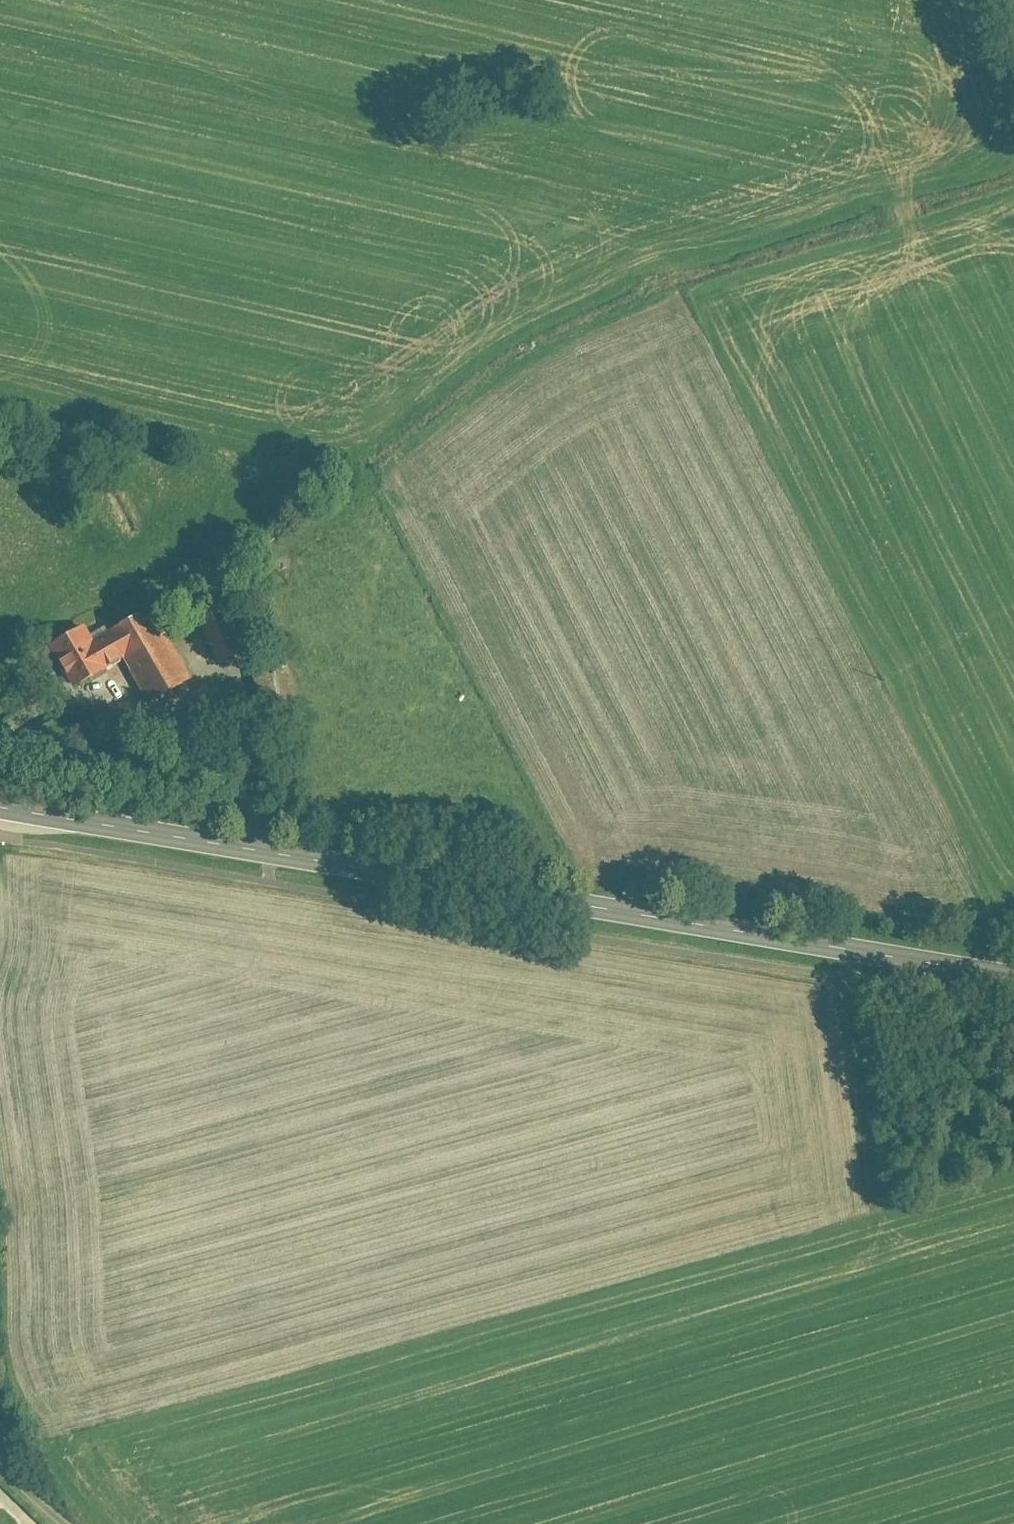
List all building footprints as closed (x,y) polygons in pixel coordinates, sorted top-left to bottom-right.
[(115,639),(100,647),(92,631),(51,651),(73,696),(112,677),(108,667),(127,658),(149,701),(193,679),(157,607),(111,630),(115,639)]
